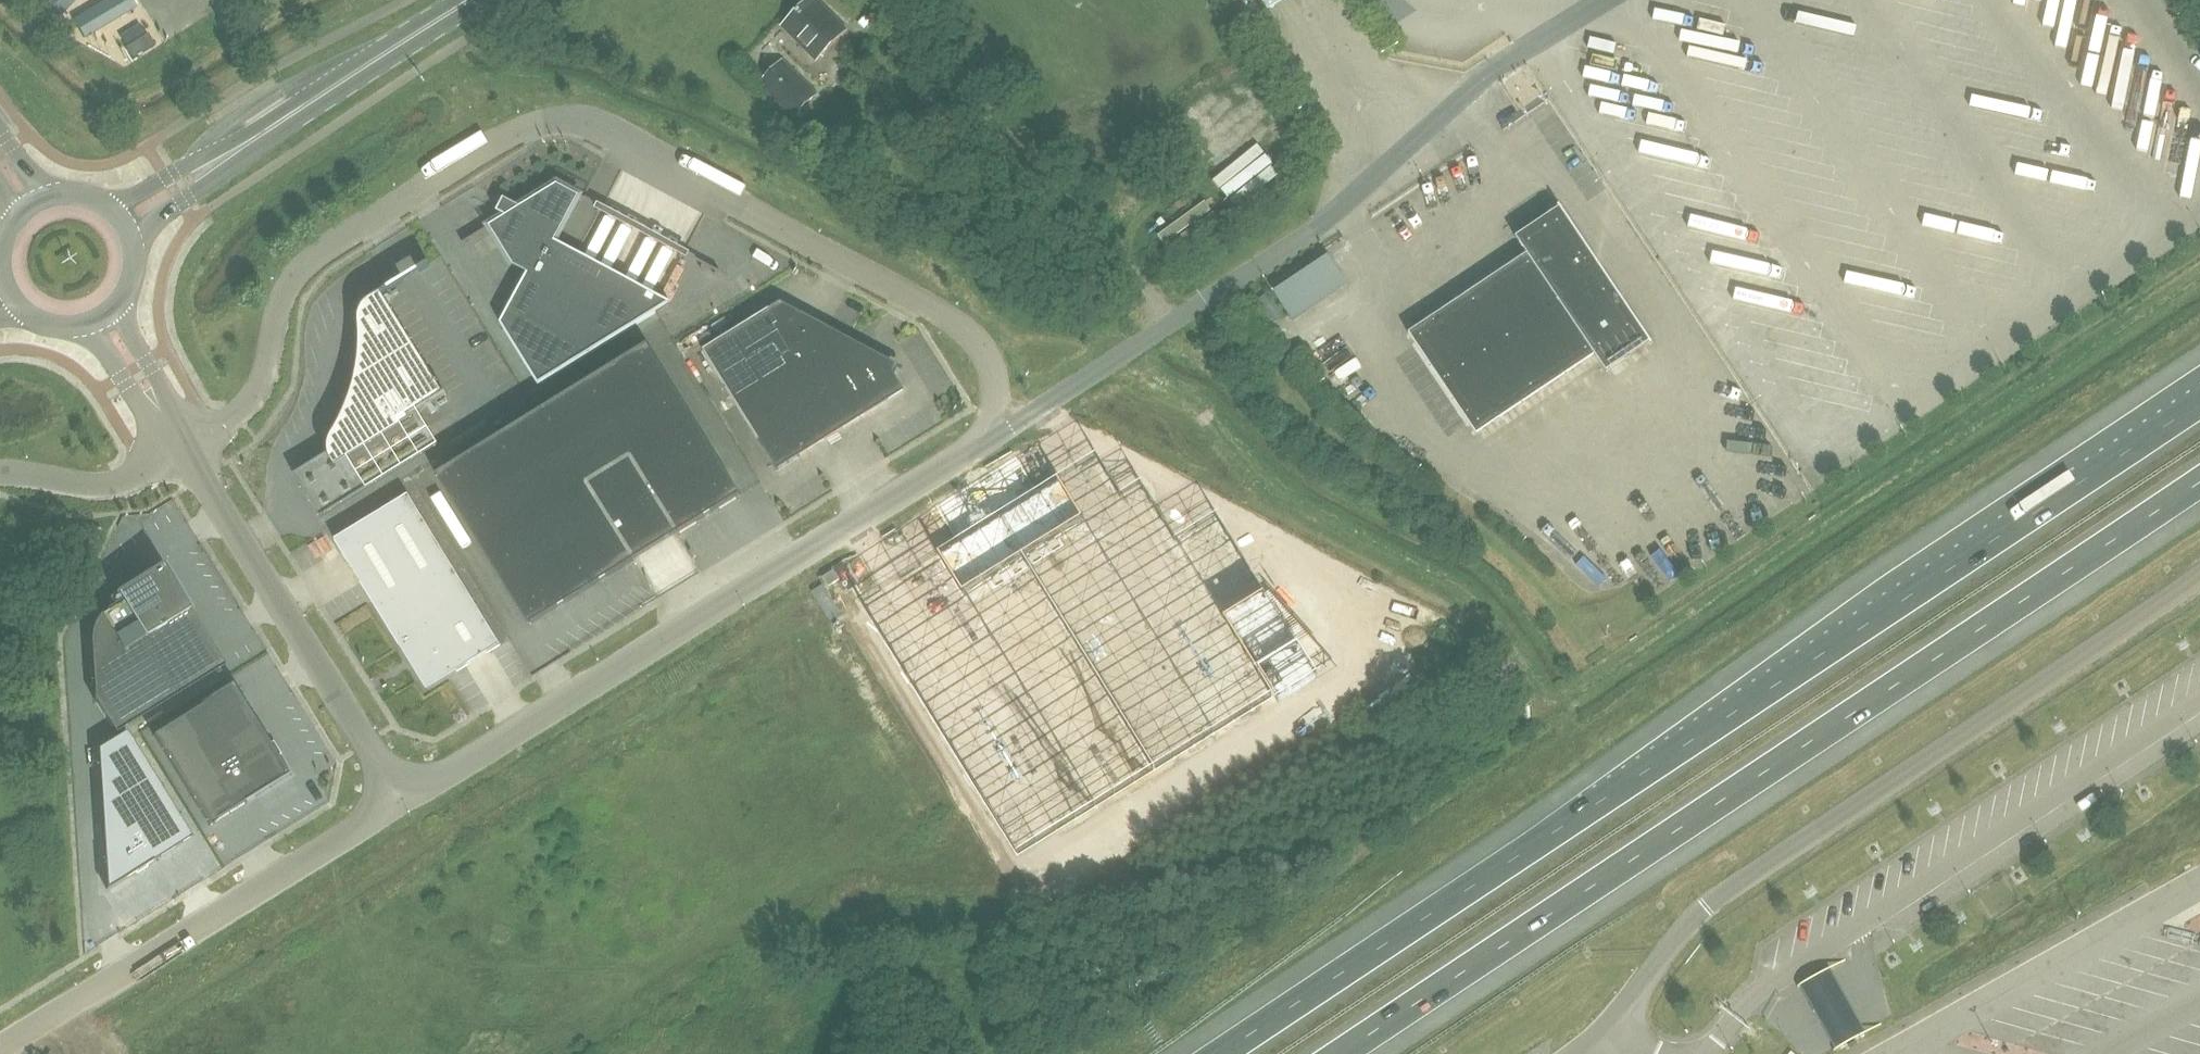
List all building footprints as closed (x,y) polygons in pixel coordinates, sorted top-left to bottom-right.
[(846,30),(817,0),(808,0),(785,24),(819,57),(846,30)] [(1284,0),(1261,0),(1268,10),(1284,0)] [(795,115),(817,92),(782,59),(761,82),(795,115)] [(580,196),(558,185),(508,216),(498,210),(497,212),(506,217),(463,243),(469,247),(470,245),(467,243),(490,229),(513,266),(527,274),(500,324),(538,386),(671,304),(555,241),(580,196)] [(1607,370),(1651,340),(1560,206),(1517,235),(1528,252),(1409,332),(1478,434),(1596,354),(1607,370)] [(1329,256),(1274,292),(1294,321),(1348,285),(1329,256)] [(342,432),(333,438),(339,447),(294,475),(321,518),(438,445),(418,412),(446,395),(445,393),(443,394),(383,296),(430,266),(429,264),(370,300),(371,302),(365,307),(361,315),(360,323),(361,331),(361,339),(361,347),(360,356),(360,365),(356,383),(354,392),(349,392),(346,398),(351,400),(348,409),(340,427),(339,427),(342,432)] [(821,333),(816,324),(800,315),(793,320),(783,304),(784,304),(781,302),(702,351),(777,471),(801,457),(800,455),(835,433),(902,391),(885,365),(888,362),(865,350),(850,359),(840,344),(846,340),(827,330),(821,333)] [(711,515),(712,515),(712,514),(741,496),(648,345),(437,476),(530,626),(560,608),(560,609),(561,608),(560,608),(564,605),(565,606),(566,605),(565,605),(601,582),(602,583),(603,582),(602,582),(606,579),(607,580),(607,579),(634,562),(635,564),(637,563),(636,561),(676,536),(678,538),(680,536),(679,534),(706,518),(707,518),(707,517),(711,514),(711,515)] [(940,553),(861,602),(1017,856),(1273,697),(1278,706),(1319,680),(1313,671),(1295,641),(1306,631),(1291,614),(1270,591),(1265,594),(1217,516),(1177,541),(1141,484),(1122,496),(1097,456),(1056,481),(1058,484),(1038,496),(962,543),(942,556),(940,553)] [(408,495),(334,540),(398,645),(400,644),(427,688),(456,670),(457,672),(501,645),(408,495)] [(86,545),(97,549),(101,540),(90,535),(86,545)] [(215,670),(224,665),(217,654),(216,655),(206,638),(207,638),(195,618),(191,612),(192,611),(188,605),(190,603),(186,596),(183,599),(178,591),(182,589),(180,587),(177,589),(161,564),(123,588),(123,587),(114,592),(119,600),(107,607),(107,608),(100,614),(94,622),(91,632),(90,641),(91,661),(93,699),(96,702),(97,702),(112,727),(111,727),(114,733),(119,730),(118,730),(122,727),(122,728),(211,673),(211,672),(215,670)] [(292,775),(236,684),(154,735),(210,826),(292,775)] [(126,731),(98,749),(105,860),(105,864),(107,889),(127,877),(135,872),(136,874),(138,873),(137,871),(144,866),(146,868),(148,867),(147,865),(153,861),(191,837),(126,731)] [(1799,990),(1810,1011),(1836,1053),(1866,1037),(1841,994),(1829,973),(1799,990)]
